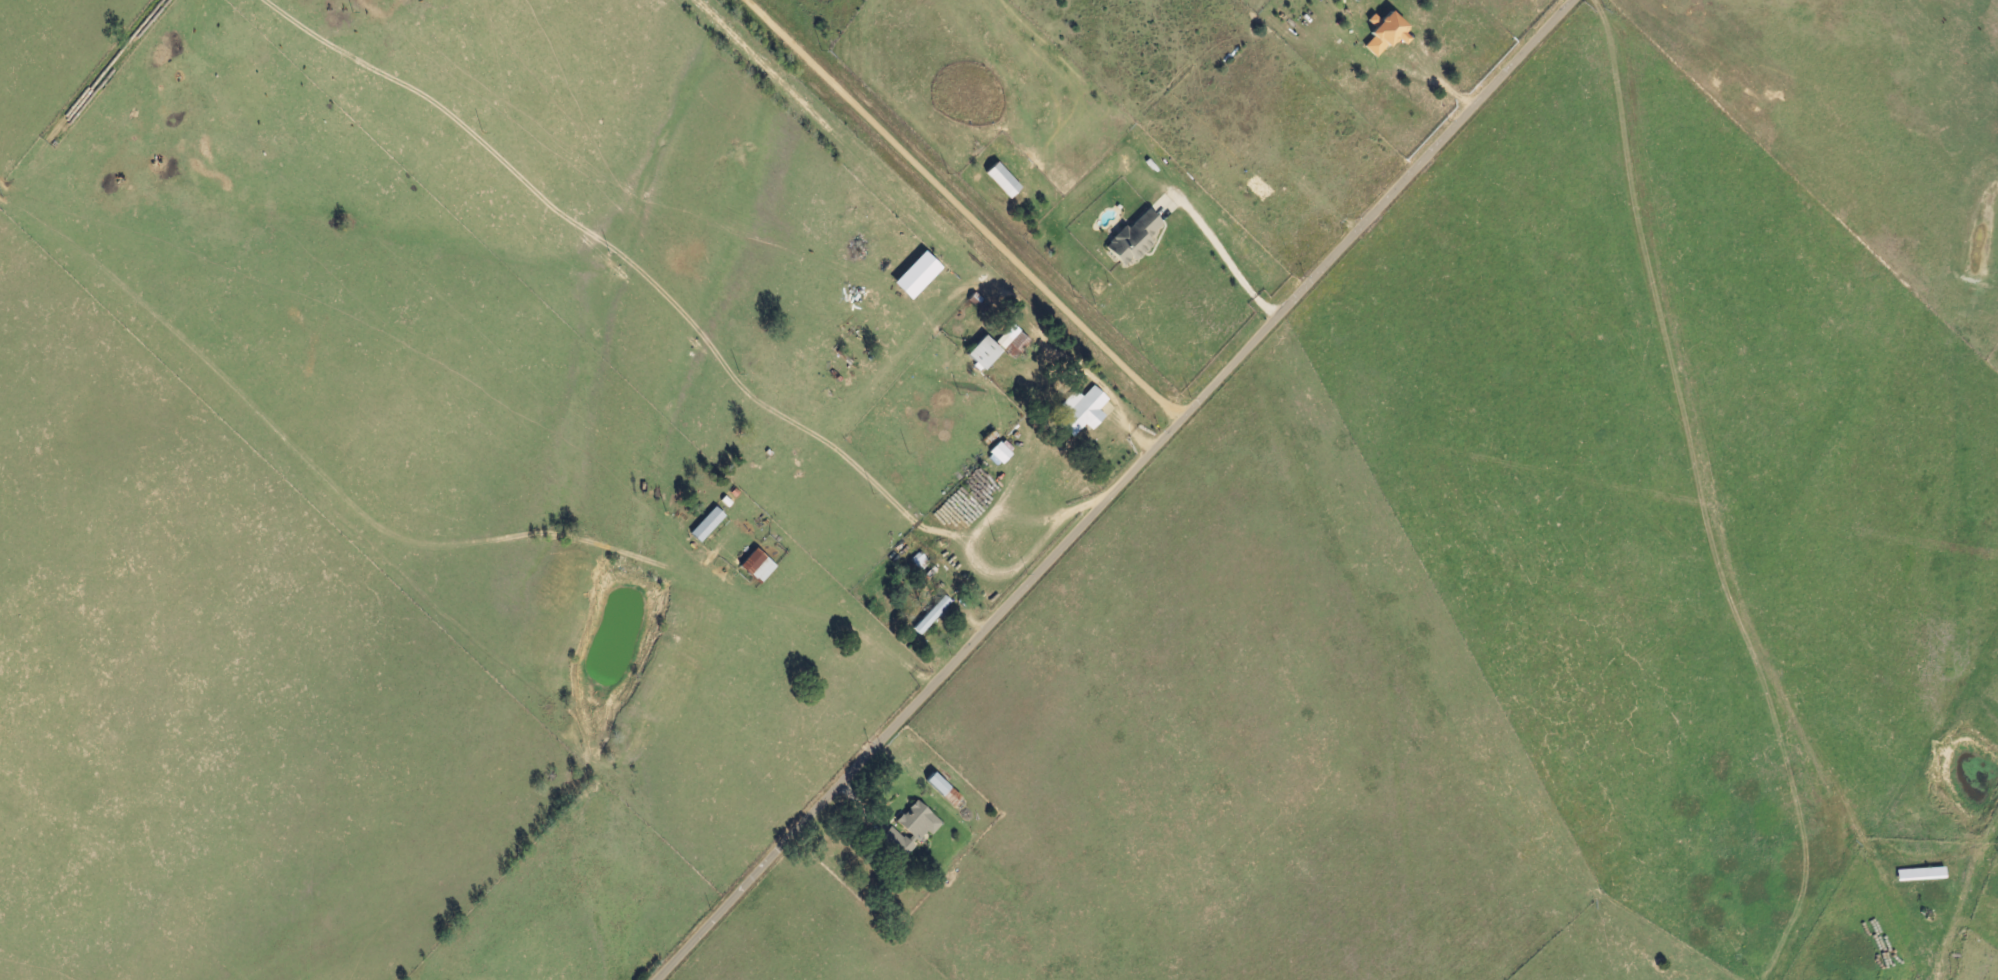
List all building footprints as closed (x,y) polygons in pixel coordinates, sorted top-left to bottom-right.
[(1400,35),(1402,37),(1410,28),(1391,12),(1371,35),(1374,38),(1366,48),(1379,60),(1400,35)] [(1023,189),(998,163),(987,174),(1011,200),(1023,189)] [(1163,225),(1149,211),(1130,229),(1128,227),(1106,247),(1126,269),(1152,244),(1148,240),(1163,225)] [(912,302),(943,269),(925,252),(894,284),(912,302)] [(997,341),(1015,361),(1032,344),(1015,325),(997,341)] [(968,356),(985,372),(1003,352),(986,336),(968,356)] [(1087,425),(1094,431),(1107,417),(1101,411),(1110,400),(1095,386),(1084,398),(1078,392),(1062,409),(1066,412),(1057,422),(1075,438),(1087,425)] [(1015,452),(1002,440),(991,453),(1003,464),(1015,452)] [(691,535),(701,544),(726,517),(716,508),(691,535)] [(762,585),(778,568),(757,550),(742,567),(762,585)] [(914,629),(921,636),(953,603),(946,596),(914,629)] [(944,798),(952,789),(935,773),(927,782),(944,798)] [(944,824),(918,801),(898,822),(913,836),(908,841),(893,827),(882,838),(906,859),(918,846),(916,845),(928,831),(933,836),(944,824)]
